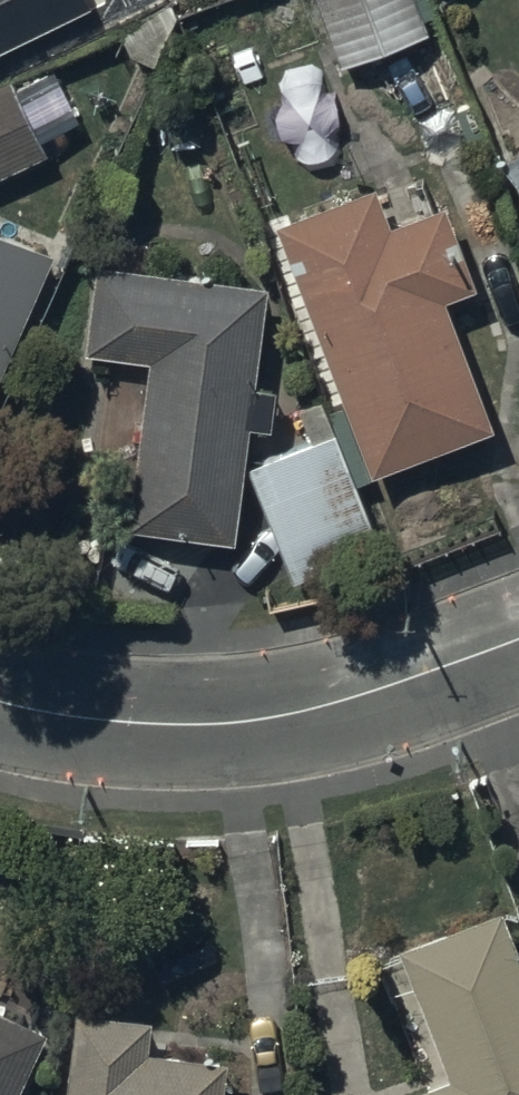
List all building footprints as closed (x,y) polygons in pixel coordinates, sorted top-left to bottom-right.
[(97,0),(0,0),(0,47),(97,0)] [(337,59),(429,27),(419,0),(316,0),(337,59)] [(48,152),(12,76),(0,81),(0,174),(48,152)] [(496,154),(518,182),(518,136),(496,154)] [(276,216),(375,463),(490,417),(440,293),(480,277),(447,196),(393,217),(377,176),(276,216)] [(49,244),(0,222),(0,357),(49,244)] [(120,524),(234,540),(251,420),(270,423),(276,382),(259,380),(274,277),(100,252),(87,342),(145,350),(120,524)] [(250,461),(291,578),(378,548),(338,431),(250,461)] [(397,953),(446,1085),(418,1094),(518,1094),(518,958),(502,914),(397,953)] [(75,1013),(66,1094),(227,1094),(230,1064),(148,1055),(151,1021),(75,1013)] [(0,1014),(0,1094),(20,1094),(49,1037),(0,1014)]
